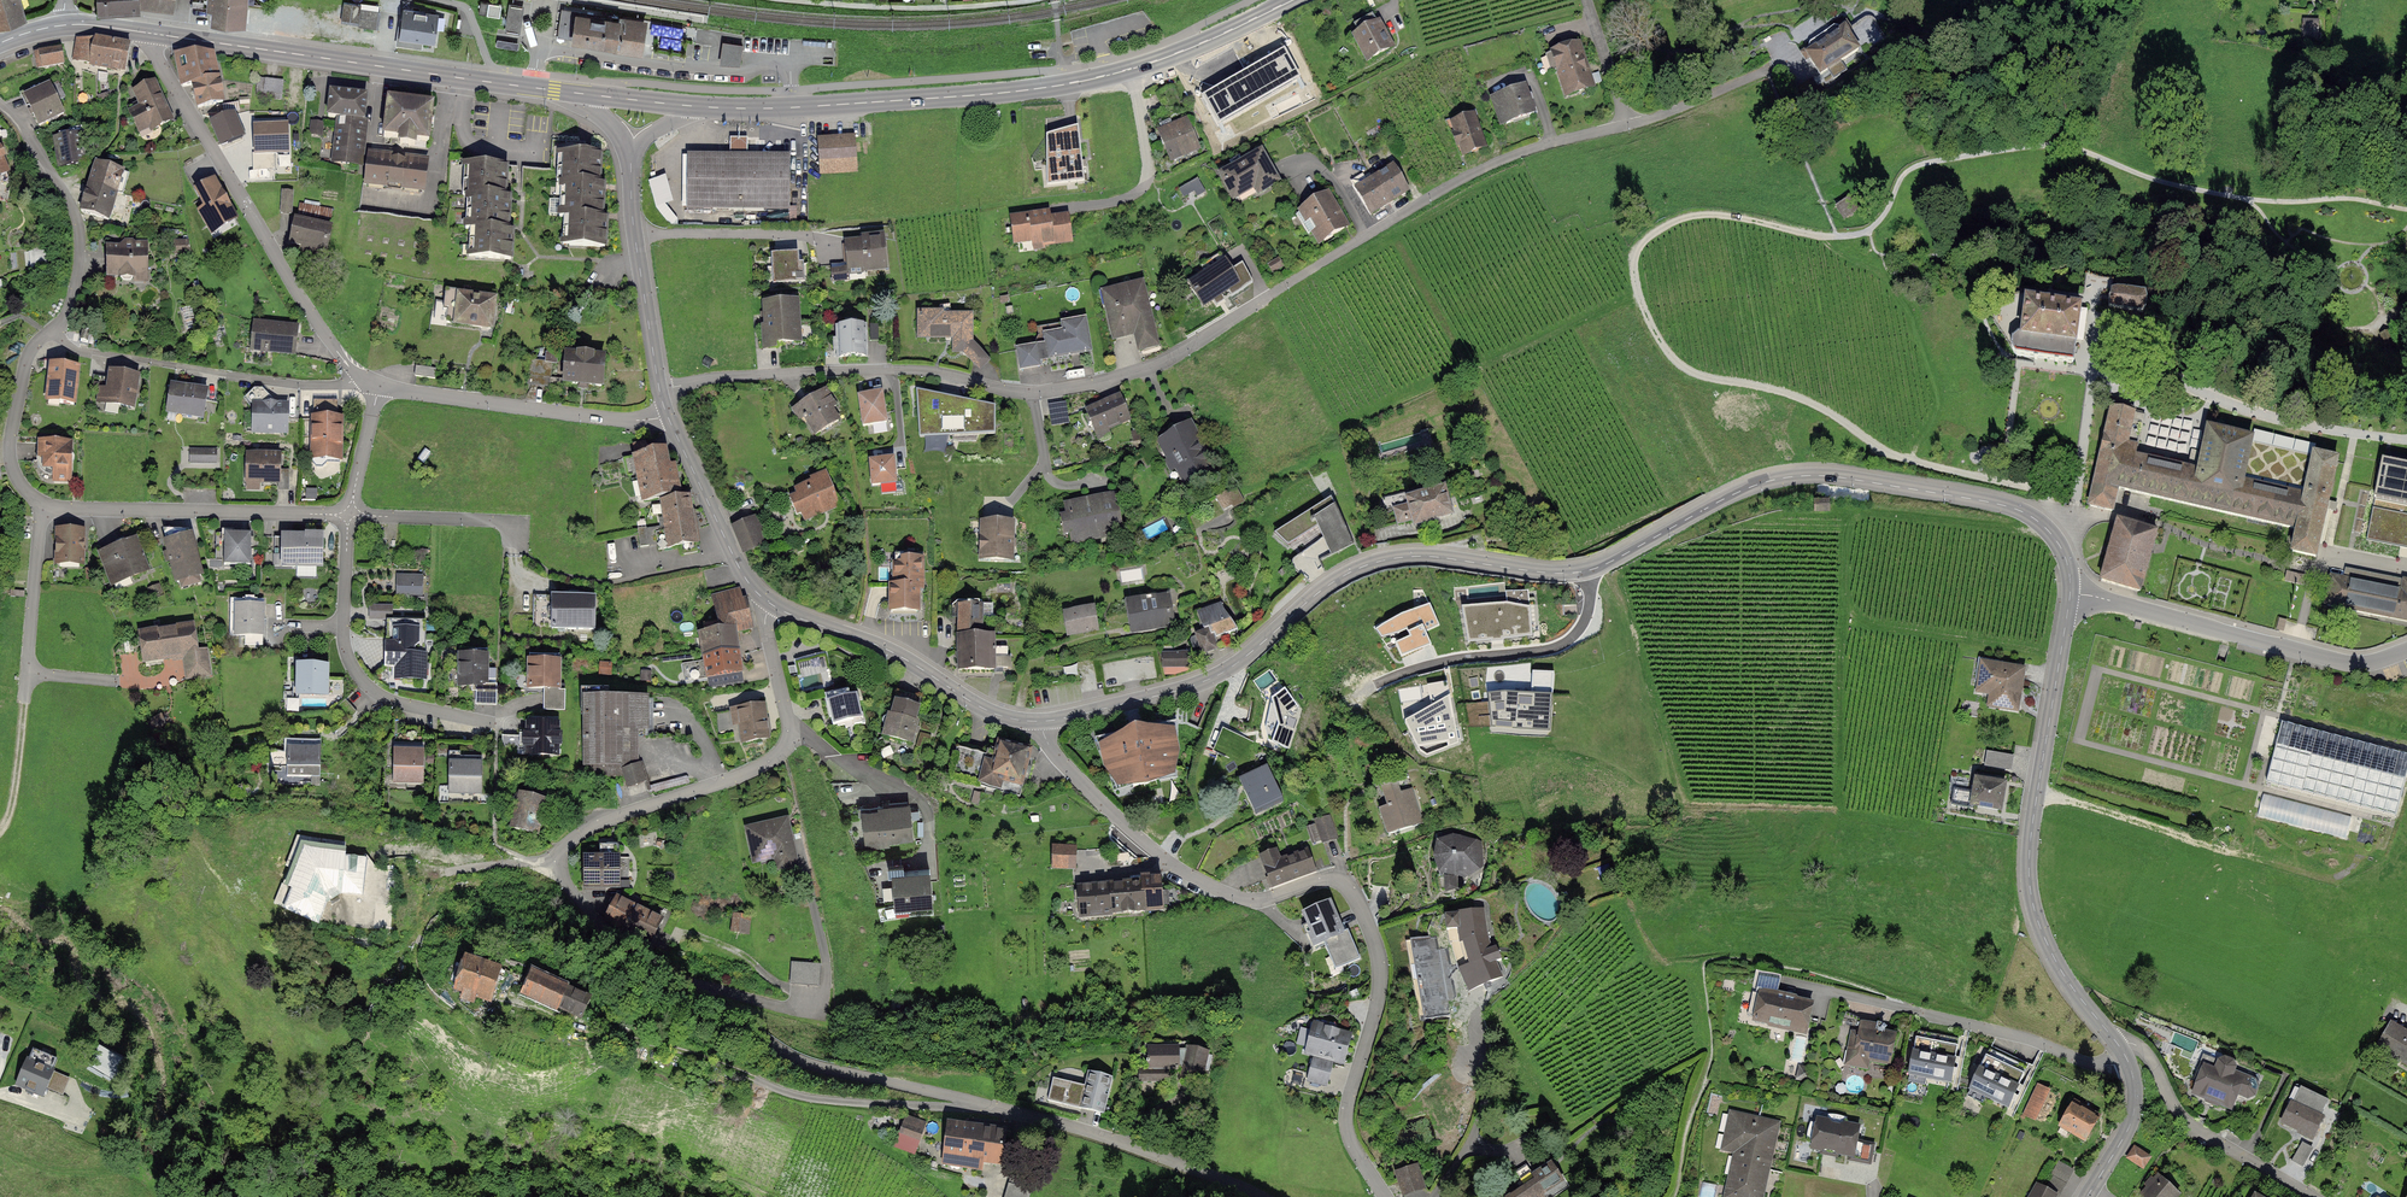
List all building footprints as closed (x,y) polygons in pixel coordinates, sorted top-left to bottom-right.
[(25,20),(20,0),(0,0),(0,27),(25,20)] [(139,0),(99,0),(99,12),(139,11),(139,5),(139,0)] [(139,5),(173,8),(174,0),(139,0),(139,5)] [(244,0),(211,0),(211,6),(216,6),(215,20),(242,22),(244,0)] [(490,0),(489,13),(501,15),(502,2),(490,0)] [(341,20),(359,23),(362,5),(343,2),(341,20)] [(480,2),(479,13),(487,15),(489,3),(480,2)] [(519,35),(524,7),(509,5),(504,33),(519,35)] [(379,11),(361,9),(359,23),(359,27),(376,30),(379,11)] [(437,15),(405,10),(403,23),(401,37),(433,42),(437,15)] [(561,34),(575,36),(578,16),(564,14),(561,34)] [(595,18),(578,16),(575,36),(574,40),(641,49),(644,25),(602,20),(602,18),(595,17),(595,18)] [(1390,49),(1372,18),(1356,27),(1360,35),(1355,38),(1368,62),(1390,49)] [(507,31),(518,32),(520,21),(509,19),(507,31)] [(2319,20),(2303,20),(2302,37),(2318,37),(2319,20)] [(1845,30),(1807,55),(1820,75),(1828,71),(1834,80),(1847,71),(1841,62),(1859,50),(1845,30)] [(1282,38),(1195,84),(1221,132),(1307,86),(1282,38)] [(97,40),(77,39),(73,60),(91,64),(91,67),(100,69),(105,42),(97,40)] [(130,46),(105,42),(100,69),(107,70),(107,66),(125,70),(130,46)] [(1598,89),(1582,42),(1551,53),(1567,100),(1598,89)] [(743,47),(725,44),(722,65),(740,65),(743,47)] [(61,49),(35,53),(38,68),(64,64),(61,49)] [(212,54),(176,54),(182,87),(194,85),(218,80),(212,54)] [(283,81),(257,79),(256,93),(264,94),(263,98),(282,100),(283,81)] [(218,80),(194,85),(198,107),(223,102),(218,80)] [(39,85),(24,93),(39,125),(64,114),(58,101),(64,98),(57,83),(42,91),(39,85)] [(170,121),(154,85),(136,93),(140,103),(139,106),(136,105),(129,108),(140,130),(151,125),(153,129),(170,121)] [(1529,86),(1492,102),(1503,130),(1541,114),(1529,86)] [(1173,87),(1157,94),(1164,111),(1181,103),(1173,87)] [(366,98),(331,93),(329,117),(339,118),(364,121),(366,98)] [(411,103),(388,101),(384,137),(401,139),(400,145),(407,146),(415,147),(416,141),(429,143),(433,106),(411,103)] [(233,114),(212,123),(220,143),(242,134),(235,119),(233,114)] [(1489,148),(1477,114),(1450,123),(1462,157),(1489,148)] [(359,165),(364,121),(339,118),(334,162),(359,165)] [(1174,128),(1173,125),(1170,119),(1159,124),(1163,133),(1174,128)] [(1160,134),(1170,157),(1198,145),(1187,119),(1173,125),(1174,128),(1163,133),(1160,134)] [(312,131),(321,132),(322,123),(313,122),(312,131)] [(255,148),(255,154),(252,154),(253,172),(275,171),(274,155),(288,154),(288,146),(288,139),(287,131),(287,126),(254,127),(255,148)] [(1084,181),(1078,129),(1047,137),(1054,168),(1046,169),(1047,185),(1084,181)] [(84,135),(54,140),(59,169),(89,164),(84,135)] [(853,139),(820,142),(821,167),(854,165),(853,139)] [(5,211),(11,184),(1,159),(4,158),(0,149),(0,210),(5,211)] [(730,156),(687,156),(687,210),(790,211),(790,157),(747,157),(747,152),(730,152),(730,156)] [(1264,153),(1219,177),(1234,204),(1278,180),(1264,153)] [(602,184),(603,157),(559,155),(558,182),(602,184)] [(378,161),(369,160),(366,184),(423,191),(426,167),(414,165),(396,163),(378,161)] [(100,165),(90,185),(116,193),(123,194),(129,174),(100,165)] [(1355,190),(1371,217),(1412,192),(1395,165),(1355,190)] [(505,197),(507,169),(466,166),(464,194),(505,197)] [(1200,178),(1181,187),(1185,196),(1196,191),(1198,196),(1207,192),(1200,178)] [(212,179),(195,189),(207,208),(200,212),(209,227),(223,219),(226,224),(236,219),(212,179)] [(603,212),(604,184),(560,183),(559,210),(603,212)] [(82,211),(108,219),(116,193),(90,185),(82,211)] [(293,193),(283,192),(282,213),(291,214),(293,193)] [(1350,228),(1329,193),(1298,211),(1319,246),(1350,228)] [(508,231),(509,198),(468,195),(465,229),(508,231)] [(332,210),(300,204),(298,214),(330,221),(332,210)] [(1012,253),(1072,244),(1067,214),(1007,223),(1012,253)] [(607,245),(608,218),(565,216),(564,243),(607,245)] [(330,228),(297,221),(292,243),(325,251),(330,228)] [(511,259),(512,232),(470,229),(469,257),(511,259)] [(887,267),(884,237),(862,239),(863,243),(846,244),(847,264),(831,264),(833,281),(849,280),(848,274),(873,272),(872,268),(887,267)] [(188,242),(174,242),(174,254),(188,253),(188,242)] [(122,248),(108,249),(109,276),(120,276),(120,277),(135,277),(135,286),(147,286),(146,246),(134,246),(131,243),(126,243),(122,248)] [(46,249),(32,250),(33,269),(47,268),(46,249)] [(802,256),(774,258),(775,282),(803,280),(802,256)] [(1188,285),(1204,311),(1243,286),(1227,261),(1188,285)] [(1112,307),(1106,309),(1112,333),(1134,328),(1139,348),(1156,344),(1143,287),(1126,291),(1126,288),(1108,292),(1112,307)] [(2145,295),(2111,289),(2108,306),(2142,311),(2146,307),(2147,300),(2145,295)] [(494,300),(460,296),(461,292),(446,290),(444,302),(436,301),(433,324),(446,326),(446,323),(491,328),(494,300)] [(2026,303),(2022,336),(2019,336),(2013,340),(2012,348),(2016,355),(2034,357),(2034,359),(2037,359),(2037,357),(2055,360),(2055,361),(2058,362),(2058,360),(2073,362),(2075,343),(2077,343),(2077,341),(2076,341),(2080,312),(2080,309),(2081,310),(2082,306),(2079,306),(2078,307),(2029,301),(2029,300),(2026,299),(2025,302),(2026,303)] [(804,344),(801,302),(763,304),(766,346),(804,344)] [(191,307),(182,309),(187,330),(196,328),(191,307)] [(940,314),(919,314),(919,337),(954,337),(954,351),(963,351),(980,368),(987,360),(971,344),(971,316),(949,316),(949,307),(940,307),(940,314)] [(2088,313),(2080,312),(2076,341),(2077,341),(2084,343),(2088,313)] [(1039,360),(1090,351),(1085,320),(1062,324),(1063,332),(1038,336),(1034,343),(1034,346),(1017,349),(1020,369),(1040,365),(1039,360)] [(871,325),(874,340),(881,339),(878,323),(871,325)] [(297,328),(254,324),(252,349),(295,354),(297,328)] [(864,329),(839,329),(840,361),(865,360),(864,329)] [(2201,350),(2203,343),(2184,335),(2179,348),(2198,355),(2201,350)] [(552,364),(550,384),(565,385),(565,383),(567,356),(567,354),(545,353),(545,363),(552,364)] [(603,358),(567,356),(565,383),(601,386),(603,358)] [(545,363),(531,362),(529,383),(550,384),(552,364),(545,363)] [(74,405),(78,368),(51,365),(47,402),(74,405)] [(436,369),(416,366),(415,376),(435,379),(436,369)] [(137,377),(111,373),(106,403),(133,407),(137,377)] [(208,392),(171,386),(168,408),(181,410),(180,414),(204,418),(208,392)] [(246,398),(254,406),(254,431),(287,432),(287,406),(271,406),(271,399),(262,391),(254,391),(246,398)] [(800,407),(817,436),(841,422),(824,393),(800,407)] [(886,422),(882,394),(858,397),(863,426),(886,422)] [(996,411),(919,394),(921,438),(996,436),(996,411)] [(1121,396),(1086,411),(1099,441),(1134,425),(1121,396)] [(338,401),(314,401),(312,458),(313,458),(313,464),(316,467),(322,467),(326,464),(326,463),(339,463),(339,459),(340,459),(341,434),(337,433),(338,401)] [(1065,404),(1049,407),(1052,424),(1068,422),(1065,404)] [(2136,414),(2110,409),(2090,506),(2112,511),(2117,488),(2297,528),(2292,552),(2316,556),(2337,459),(2314,455),(2256,441),(2208,430),(2198,471),(2137,457),(2139,447),(2129,445),(2136,414)] [(1216,468),(1193,424),(1161,441),(1183,485),(1216,468)] [(43,441),(43,483),(74,482),(73,441),(43,441)] [(215,451),(191,450),(191,463),(214,463),(215,451)] [(669,467),(666,451),(635,457),(639,474),(644,501),(680,494),(674,466),(669,467)] [(279,456),(247,455),(247,481),(278,482),(279,456)] [(639,474),(635,457),(624,459),(628,476),(639,474)] [(894,459),(870,461),(872,485),(896,483),(894,459)] [(2381,463),(2375,492),(2366,542),(2406,551),(2406,468),(2381,463)] [(831,479),(795,492),(806,522),(842,509),(831,479)] [(1414,518),(1416,524),(1451,514),(1444,489),(1408,500),(1410,504),(1394,510),(1399,523),(1414,518)] [(1226,493),(1217,498),(1223,510),(1232,505),(1234,507),(1243,502),(1236,490),(1228,495),(1226,493)] [(698,544),(690,497),(662,501),(667,532),(656,533),(659,550),(681,547),(683,554),(698,552),(696,544),(698,544)] [(1331,498),(1274,534),(1313,566),(1319,560),(1354,544),(1331,498)] [(1814,501),(1815,513),(1831,513),(1831,500),(1814,501)] [(1113,502),(1068,511),(1073,536),(1081,540),(1113,534),(1119,526),(1113,502)] [(752,520),(734,528),(744,552),(762,544),(752,520)] [(2126,524),(2118,522),(2101,580),(2139,591),(2156,533),(2126,524)] [(1016,524),(981,523),(980,564),(1015,565),(1016,524)] [(647,528),(638,529),(640,547),(649,546),(647,528)] [(86,532),(57,531),(56,566),(86,567),(86,532)] [(250,565),(251,535),(216,534),(216,559),(224,559),(224,565),(250,565)] [(204,580),(191,535),(161,544),(174,588),(204,580)] [(319,538),(275,537),(274,558),(283,558),(283,566),(298,566),(297,577),(316,577),(317,567),(319,567),(319,538)] [(139,539),(98,554),(110,586),(151,571),(139,539)] [(922,588),(922,560),(907,560),(907,565),(895,565),(895,587),(891,587),(891,610),(918,610),(918,588),(922,588)] [(2329,576),(2323,608),(2406,625),(2406,581),(2402,580),(2400,591),(2329,576)] [(420,578),(399,577),(399,594),(420,594),(420,578)] [(595,597),(533,596),(532,634),(552,635),(552,629),(594,629),(595,597)] [(1462,607),(1468,641),(1532,635),(1529,596),(1507,597),(1508,601),(1462,607)] [(1167,597),(1135,602),(1140,629),(1172,624),(1167,597)] [(263,645),(264,600),(231,599),(230,635),(245,636),(245,645),(263,645)] [(720,630),(700,633),(705,662),(684,666),(686,681),(742,672),(736,631),(752,628),(745,601),(715,608),(720,630)] [(993,615),(994,602),(985,602),(985,615),(993,615)] [(1439,625),(1429,604),(1401,614),(1391,621),(1398,634),(1407,630),(1410,638),(1396,644),(1402,656),(1430,643),(1426,632),(1439,625)] [(984,606),(957,607),(958,631),(985,630),(984,606)] [(391,619),(392,607),(370,607),(370,619),(391,619)] [(1238,631),(1221,607),(1199,615),(1205,633),(1196,635),(1203,654),(1216,649),(1213,640),(1238,631)] [(1092,609),(1072,612),(1074,625),(1069,626),(1070,633),(1095,629),(1092,609)] [(426,621),(387,620),(385,666),(400,666),(399,678),(425,679),(426,621)] [(193,625),(140,633),(144,661),(184,655),(188,677),(209,674),(205,651),(197,652),(193,625)] [(998,674),(997,635),(960,637),(961,676),(998,674)] [(131,641),(124,643),(126,652),(133,651),(131,641)] [(827,652),(794,660),(798,678),(816,674),(819,686),(835,683),(827,652)] [(1163,654),(1163,667),(1186,666),(1186,654),(1163,654)] [(487,656),(460,655),(459,685),(477,686),(477,704),(495,705),(495,674),(487,674),(487,656)] [(559,661),(529,661),(529,688),(551,688),(551,692),(545,692),(544,709),(564,709),(565,684),(558,684),(559,661)] [(328,694),(328,663),(297,663),(296,694),(328,694)] [(611,664),(601,664),(601,673),(610,674),(611,664)] [(1999,706),(2016,709),(2023,670),(1983,664),(1978,691),(2001,695),(1999,706)] [(651,672),(642,671),(641,681),(650,682),(651,672)] [(1554,673),(1533,672),(1531,694),(1505,692),(1487,695),(1491,726),(1550,730),(1554,673)] [(1447,682),(1428,685),(1432,709),(1406,724),(1417,746),(1447,741),(1448,746),(1458,742),(1447,682)] [(1301,710),(1284,689),(1271,699),(1266,727),(1267,740),(1289,748),(1301,710)] [(849,697),(848,691),(825,696),(832,726),(837,725),(838,727),(844,725),(845,729),(866,724),(863,712),(861,713),(857,695),(849,697)] [(923,698),(896,691),(884,736),(910,743),(923,698)] [(646,697),(585,698),(585,761),(634,761),(633,729),(646,729),(646,697)] [(770,741),(765,705),(739,709),(744,744),(770,741)] [(165,723),(161,716),(153,721),(157,728),(165,723)] [(558,724),(528,724),(528,732),(521,732),(520,736),(502,735),(502,754),(557,755),(558,744),(561,745),(561,734),(558,734),(558,724)] [(2406,761),(2274,729),(2260,787),(2392,820),(2406,761)] [(1140,730),(1103,747),(1104,769),(1120,788),(1150,790),(1178,779),(1185,756),(1177,731),(1140,730)] [(321,741),(285,740),(284,761),(287,761),(286,776),(311,777),(311,785),(320,785),(321,741)] [(1020,796),(1032,750),(999,741),(996,750),(991,749),(988,751),(987,755),(957,747),(948,777),(1020,796)] [(423,747),(395,747),(394,780),(423,780),(423,747)] [(2013,756),(1987,752),(1984,766),(2011,771),(2013,756)] [(482,757),(449,757),(449,791),(467,791),(467,793),(482,793),(482,757)] [(645,782),(640,764),(622,770),(628,787),(645,782)] [(922,778),(920,772),(912,775),(915,781),(922,778)] [(1272,777),(1245,790),(1257,813),(1283,800),(1272,777)] [(2004,785),(1976,780),(1974,793),(1954,790),(1951,805),(1973,809),(1973,805),(2000,810),(2004,785)] [(1389,834),(1422,824),(1411,790),(1399,794),(1395,782),(1383,785),(1390,806),(1381,810),(1389,834)] [(536,835),(548,791),(530,786),(528,797),(520,794),(511,828),(536,835)] [(2348,838),(2354,815),(2264,794),(2259,818),(2348,838)] [(863,812),(865,842),(912,838),(909,804),(889,806),(889,810),(863,812)] [(1335,836),(1328,816),(1315,820),(1317,825),(1310,828),(1314,842),(1322,839),(1322,840),(1335,836)] [(765,828),(748,832),(753,857),(775,852),(778,867),(795,863),(786,821),(765,825),(765,828)] [(348,843),(301,835),(275,899),(320,920),(329,898),(340,892),(365,895),(370,853),(348,851),(348,843)] [(1453,838),(1439,842),(1436,857),(1440,872),(1445,873),(1447,890),(1456,888),(1455,874),(1482,866),(1481,844),(1470,841),(1463,841),(1463,840),(1453,838)] [(600,858),(585,858),(585,887),(619,887),(618,844),(600,845),(600,858)] [(1075,850),(1053,848),(1052,865),(1074,867),(1075,850)] [(1261,857),(1273,887),(1315,871),(1307,850),(1280,861),(1276,851),(1261,857)] [(932,903),(929,870),(892,873),(895,905),(932,903)] [(1078,887),(1080,916),(1164,910),(1162,876),(1143,877),(1143,882),(1078,887)] [(617,898),(605,922),(649,943),(661,920),(617,898)] [(1329,903),(1304,914),(1307,922),(1302,924),(1312,946),(1325,940),(1337,967),(1360,958),(1348,931),(1343,933),(1329,903)] [(1458,970),(1469,992),(1502,976),(1496,962),(1501,959),(1496,947),(1491,949),(1487,936),(1484,911),(1445,916),(1447,930),(1458,970)] [(746,918),(735,916),(733,930),(744,932),(746,918)] [(1437,935),(1412,940),(1426,1019),(1451,1015),(1437,935)] [(501,969),(465,957),(454,989),(463,992),(461,999),(474,1003),(476,997),(491,1001),(501,969)] [(820,965),(792,963),(790,981),(819,983),(820,965)] [(1751,991),(1760,993),(1754,1020),(1806,1031),(1812,1004),(1777,996),(1781,976),(1756,970),(1751,991)] [(590,1000),(531,971),(521,992),(556,1009),(558,1006),(582,1017),(590,1000)] [(1889,1064),(1895,1034),(1884,1032),(1884,1029),(1883,1027),(1881,1024),(1878,1024),(1877,1026),(1861,1023),(1861,1021),(1847,1014),(1832,1045),(1841,1050),(1854,1052),(1851,1065),(1867,1068),(1869,1060),(1889,1064)] [(2395,1022),(2377,1051),(2406,1070),(2406,1029),(2395,1022)] [(1349,1064),(1355,1034),(1313,1025),(1307,1056),(1349,1064)] [(1302,1026),(1299,1043),(1307,1044),(1309,1027),(1302,1026)] [(1964,1047),(1915,1038),(1907,1077),(1957,1086),(1964,1047)] [(1178,1046),(1148,1047),(1149,1069),(1178,1069),(1178,1065),(1183,1065),(1183,1067),(1193,1069),(1192,1071),(1203,1074),(1208,1052),(1188,1047),(1187,1050),(1178,1050),(1178,1046)] [(127,1064),(100,1048),(90,1064),(117,1080),(127,1064)] [(2031,1077),(1986,1055),(1969,1090),(2015,1112),(2031,1077)] [(2216,1070),(2205,1066),(2194,1093),(2230,1107),(2236,1092),(2251,1098),(2261,1074),(2225,1059),(2219,1062),(2216,1070)] [(53,1072),(27,1061),(18,1085),(43,1095),(53,1072)] [(1334,1066),(1313,1061),(1309,1081),(1329,1085),(1334,1066)] [(1047,1101),(1103,1114),(1112,1077),(1088,1072),(1085,1086),(1053,1078),(1047,1101)] [(2048,1091),(2039,1087),(2026,1114),(2034,1118),(2048,1091)] [(2297,1089),(2281,1122),(2303,1132),(2302,1134),(2313,1139),(2323,1118),(2320,1117),(2327,1104),(2321,1101),(2322,1099),(2306,1091),(2305,1093),(2297,1089)] [(2095,1112),(2075,1100),(2060,1126),(2085,1141),(2098,1118),(2093,1115),(2095,1112)] [(1778,1124),(1731,1113),(1726,1135),(1739,1138),(1726,1196),(1762,1196),(1778,1124)] [(913,1152),(924,1122),(906,1115),(895,1146),(913,1152)] [(1862,1125),(1816,1118),(1811,1153),(1857,1160),(1862,1125)] [(1005,1131),(948,1123),(943,1156),(1001,1164),(1005,1131)] [(1626,1137),(1620,1135),(1618,1144),(1624,1145),(1626,1137)] [(2312,1149),(2302,1143),(2292,1160),(2302,1166),(2312,1149)] [(2154,1158),(2137,1148),(2129,1161),(2146,1171),(2154,1158)] [(2074,1170),(2058,1161),(2050,1175),(2052,1177),(2066,1185),(2074,1170)] [(1016,1162),(1006,1196),(1029,1196),(1031,1190),(1026,1188),(1032,1167),(1016,1162)] [(1508,1196),(1543,1196),(1541,1194),(1562,1181),(1551,1164),(1533,1175),(1526,1165),(1516,1172),(1525,1186),(1508,1196)] [(1423,1186),(1417,1165),(1397,1171),(1403,1192),(1423,1186)] [(2066,1185),(2052,1177),(2044,1190),(2056,1196),(2057,1196),(2059,1196),(2066,1185)] [(2160,1177),(2141,1195),(2143,1196),(2180,1196),(2160,1177)] [(2056,1196),(2044,1190),(2037,1185),(2030,1196),(2056,1196)]
